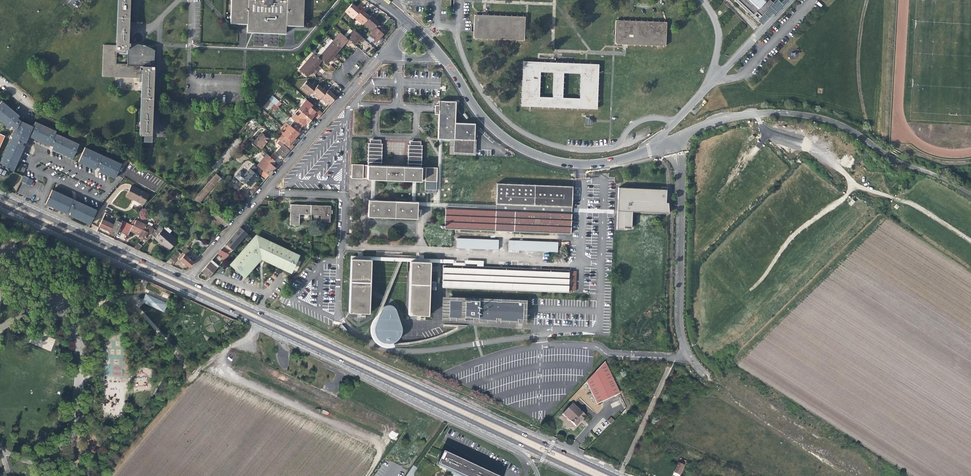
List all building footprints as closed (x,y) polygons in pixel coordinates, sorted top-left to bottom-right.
[(130,0),(117,0),(115,44),(103,44),(102,77),(140,78),(138,134),(141,135),(142,141),(150,142),(151,136),(152,133),(154,47),(149,46),(142,43),(130,43),(129,41),(130,0)] [(246,24),(246,31),(265,32),(275,32),(285,32),(285,25),(290,25),(303,26),(303,11),(303,5),(304,0),(230,0),(230,2),(229,23),(238,24),(246,24)] [(752,14),(755,11),(761,16),(773,2),(770,0),(737,0),(752,14)] [(318,55),(314,51),(298,68),(306,76),(306,81),(307,80),(311,73),(312,73),(314,74),(320,68),(318,65),(322,61),(327,64),(331,59),(334,62),(335,61),(338,57),(339,56),(337,53),(346,43),(347,42),(352,45),(353,44),(355,42),(366,50),(368,48),(386,31),(383,28),(374,18),(376,15),(374,14),(367,9),(360,4),(357,7),(355,6),(352,3),(344,12),(352,19),(355,19),(372,32),(366,40),(351,28),(345,35),(339,33),(318,55)] [(474,14),(474,38),(524,40),(525,28),(525,16),(484,15),(474,14)] [(615,44),(623,44),(625,44),(626,44),(665,46),(666,22),(616,20),(615,44)] [(788,51),(787,55),(789,58),(791,59),(793,59),(796,59),(799,57),(799,54),(798,51),(794,48),(791,49),(789,50),(788,51)] [(597,109),(598,100),(599,73),(599,64),(586,63),(553,62),(523,61),(521,106),(530,107),(597,109)] [(311,83),(307,80),(300,89),(308,95),(311,92),(318,84),(315,81),(312,84),(311,83)] [(318,84),(311,92),(319,100),(321,98),(329,88),(326,85),(323,88),(318,84)] [(331,86),(321,98),(329,104),(336,96),(333,93),(332,92),(334,89),(331,86)] [(269,100),(275,105),(272,109),(275,111),(282,103),(272,95),(269,100)] [(306,99),(298,110),(310,120),(314,116),(317,118),(318,117),(322,113),(312,106),(313,105),(306,99)] [(262,108),(269,113),(275,105),(268,100),(262,108)] [(455,101),(439,100),(439,106),(436,106),(435,114),(438,114),(437,139),(449,139),(449,155),(454,155),(474,156),(475,123),(454,122),(455,101)] [(0,105),(0,119),(9,128),(20,116),(4,101),(0,105)] [(310,120),(298,110),(291,118),(301,127),(303,125),(304,126),(306,125),(310,120)] [(11,137),(11,139),(22,144),(23,145),(24,144),(24,143),(26,144),(30,137),(34,128),(21,122),(18,119),(10,128),(14,128),(10,136),(11,137)] [(291,123),(285,130),(296,138),(299,133),(298,132),(299,131),(300,130),(299,129),(301,127),(294,121),(292,123),(291,123)] [(57,134),(36,124),(29,137),(50,147),(53,148),(58,137),(56,136),(57,134)] [(260,131),(251,141),(261,149),(264,145),(269,139),(268,138),(271,135),(263,129),(261,131),(260,131)] [(296,138),(285,130),(277,139),(290,149),(293,146),(292,145),(293,144),(294,142),(292,141),(296,138)] [(60,135),(59,135),(59,137),(53,149),(73,159),(80,145),(60,135)] [(8,169),(13,171),(25,147),(23,146),(23,145),(22,144),(11,139),(10,140),(0,161),(0,165),(8,169)] [(368,143),(367,164),(381,165),(382,143),(380,143),(381,140),(370,140),(370,143),(368,143)] [(408,144),(407,166),(421,167),(422,145),(420,145),(420,142),(410,141),(410,144),(408,144)] [(290,149),(283,144),(275,152),(277,153),(275,155),(277,157),(279,158),(281,156),(283,157),(290,149)] [(78,164),(89,169),(90,167),(92,168),(98,157),(95,155),(96,155),(85,150),(78,164)] [(275,161),(263,151),(253,163),(268,175),(273,169),(274,167),(271,165),(275,161)] [(119,167),(98,157),(92,171),(112,181),(119,167)] [(352,164),(351,178),(366,179),(373,179),(376,179),(411,181),(414,181),(416,181),(421,181),(425,181),(425,191),(434,191),(434,181),(436,182),(437,167),(421,167),(407,166),(394,165),(381,165),(367,164),(366,164),(366,165),(363,165),(363,164),(352,164)] [(8,169),(0,165),(0,175),(5,177),(8,169)] [(247,174),(245,173),(240,169),(234,176),(239,180),(239,178),(245,183),(250,187),(258,176),(259,173),(256,171),(257,169),(254,166),(251,170),(247,174)] [(215,174),(193,199),(198,202),(215,181),(218,177),(215,174)] [(20,182),(26,185),(29,179),(23,177),(22,179),(20,182)] [(496,183),(496,204),(572,207),(572,186),(496,183)] [(135,200),(143,203),(148,194),(131,185),(125,196),(132,199),(132,198),(135,200)] [(617,214),(616,230),(623,230),(624,227),(631,228),(632,211),(653,212),(668,213),(668,200),(666,201),(666,188),(618,187),(617,214)] [(70,212),(75,200),(74,199),(72,199),(62,194),(54,190),(52,189),(45,203),(50,205),(56,208),(59,210),(66,213),(67,210),(70,212)] [(97,209),(75,200),(70,214),(87,223),(97,209)] [(368,200),(367,217),(417,219),(418,202),(411,201),(375,200),(368,200)] [(291,204),(290,225),(299,226),(300,215),(321,215),(320,222),(330,222),(331,206),(291,204)] [(445,209),(444,229),(452,229),(559,233),(571,234),(571,214),(496,211),(485,210),(445,209)] [(231,217),(219,212),(215,216),(221,221),(225,225),(231,217)] [(117,231),(121,223),(116,221),(113,226),(108,223),(109,222),(102,219),(99,227),(105,230),(110,232),(110,233),(115,235),(117,231)] [(138,237),(146,241),(152,235),(156,230),(153,229),(153,228),(151,227),(152,224),(148,222),(147,225),(136,220),(133,225),(132,225),(122,221),(121,223),(117,231),(128,236),(130,231),(138,235),(139,235),(138,237)] [(160,243),(168,251),(177,240),(169,234),(171,231),(165,226),(163,229),(159,226),(152,235),(155,237),(154,238),(158,242),(158,241),(159,242),(160,243)] [(247,233),(239,227),(236,231),(229,239),(225,243),(233,250),(247,233)] [(229,264),(243,278),(251,269),(261,260),(262,260),(291,274),(300,255),(256,234),(229,264)] [(457,238),(456,248),(498,250),(498,240),(457,238)] [(208,245),(194,239),(192,241),(203,247),(205,248),(208,245)] [(558,242),(508,240),(508,253),(519,253),(520,251),(558,252),(558,242)] [(233,250),(225,243),(211,260),(219,266),(233,250)] [(192,253),(187,248),(183,252),(184,254),(179,260),(183,264),(188,268),(194,262),(188,257),(192,253)] [(350,256),(348,313),(369,313),(371,260),(371,257),(350,256)] [(410,261),(407,315),(429,316),(430,265),(431,259),(410,258),(410,261)] [(430,265),(443,266),(443,263),(453,263),(453,266),(465,266),(466,264),(477,264),(477,267),(483,267),(484,261),(465,260),(464,263),(454,263),(454,260),(431,259),(430,265)] [(219,266),(211,260),(205,267),(198,275),(199,278),(206,281),(219,266)] [(443,263),(443,266),(442,288),(575,293),(577,271),(569,271),(483,267),(477,267),(477,264),(466,264),(465,266),(453,266),(453,263),(443,263)] [(146,293),(142,302),(164,312),(168,304),(146,293)] [(475,321),(525,323),(527,300),(468,296),(460,296),(460,297),(450,297),(441,296),(440,319),(475,321)] [(401,332),(401,327),(398,318),(395,308),(391,306),(387,305),(382,308),(376,322),(373,330),(375,335),(380,341),(387,345),(393,342),(398,339),(401,332)] [(587,380),(597,404),(620,394),(605,362),(587,380)] [(577,416),(563,402),(552,413),(564,427),(571,421),(577,416)] [(442,452),(436,465),(460,475),(494,475),(442,452)] [(683,467),(677,464),(674,472),(672,475),(673,475),(679,475),(683,467)]
